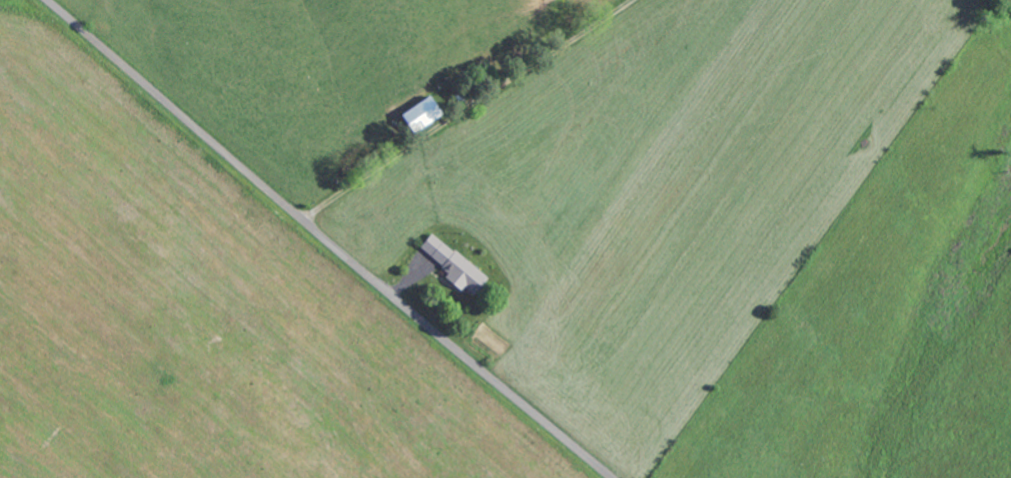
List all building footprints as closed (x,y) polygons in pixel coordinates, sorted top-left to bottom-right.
[(402,112),(412,131),(442,115),(432,95),(402,112)] [(489,277),(432,232),(420,247),(450,271),(446,276),(473,297),(489,277)]
